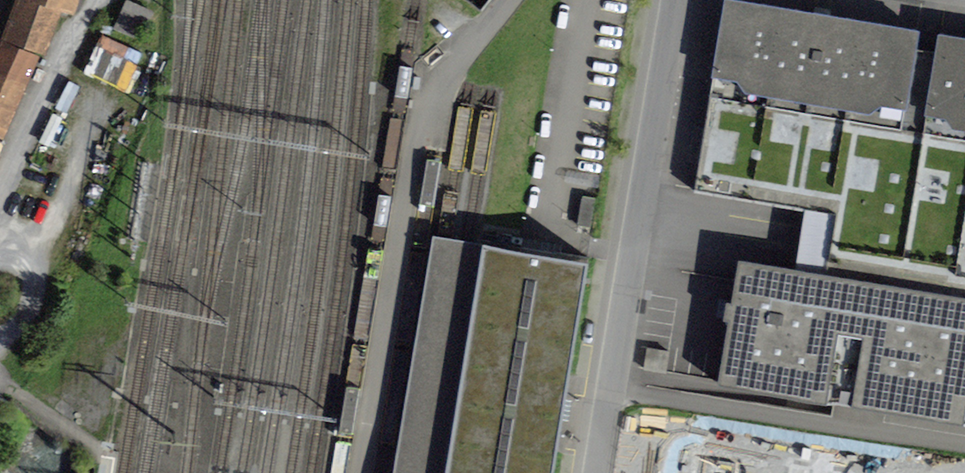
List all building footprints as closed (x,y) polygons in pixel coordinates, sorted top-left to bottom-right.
[(8,38),(41,50),(58,6),(71,10),(75,0),(23,0),(8,38)] [(126,0),(114,27),(141,38),(152,12),(126,0)] [(901,128),(923,131),(937,51),(914,48),(917,29),(742,0),(726,0),(710,96),(901,128)] [(923,131),(964,138),(964,37),(940,33),(937,51),(923,131)] [(127,91),(145,53),(105,35),(87,73),(127,91)] [(0,53),(0,129),(31,58),(3,46),(0,53)] [(923,131),(901,128),(710,96),(694,190),(835,214),(822,293),(735,278),(718,383),(964,424),(964,138),(923,131)] [(588,257),(550,251),(483,240),(444,472),(553,472),(588,257)] [(630,412),(619,472),(964,472),(964,463),(630,412)]
